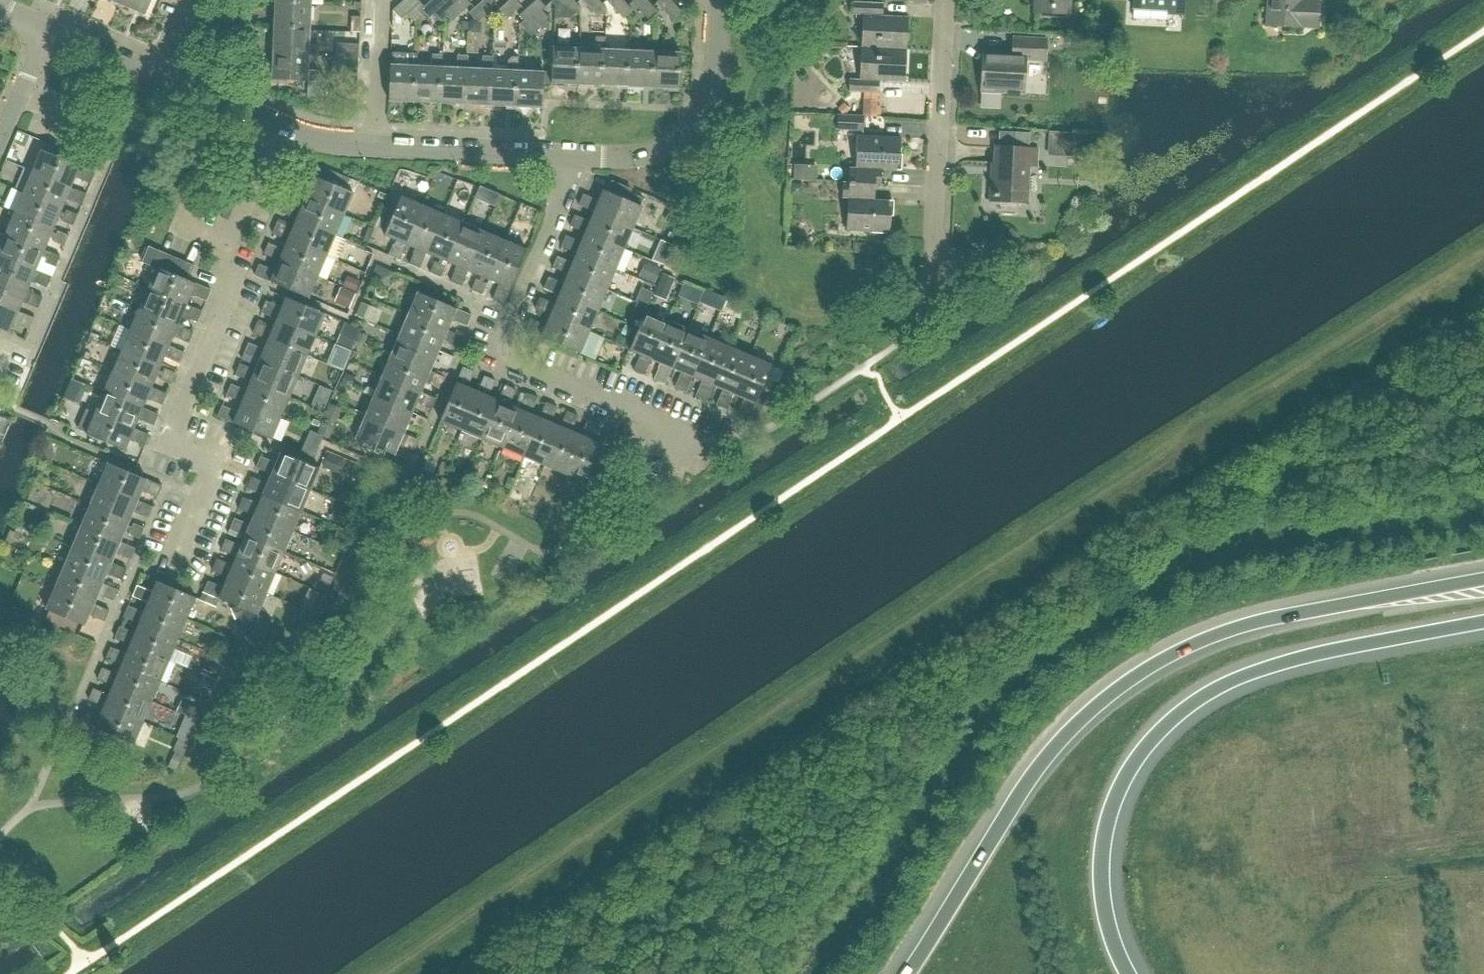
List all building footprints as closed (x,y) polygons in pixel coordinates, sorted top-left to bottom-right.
[(121,5),(145,15),(151,0),(123,0),(121,5)] [(420,2),(418,0),(402,0),(392,9),(401,18),(407,13),(415,22),(423,15),(419,10),(424,6),(420,2)] [(433,14),(441,23),(449,17),(444,11),(456,0),(448,0),(445,2),(444,0),(430,0),(424,6),(419,10),(423,15),(427,19),(433,14)] [(444,11),(449,17),(452,21),(471,4),(468,0),(456,0),(444,11)] [(474,7),(469,12),(477,22),(496,5),(491,0),(482,0),(474,7)] [(498,18),(503,23),(521,6),(515,0),(509,0),(494,13),(498,18)] [(546,7),(540,0),(535,0),(519,15),(523,20),(519,24),(531,36),(549,20),(542,12),(546,7)] [(576,3),(574,0),(552,0),(550,2),(555,6),(555,18),(569,18),(571,16),(572,16),(581,8),(576,3)] [(602,4),(599,0),(582,0),(598,18),(607,9),(602,4)] [(627,5),(623,0),(606,0),(623,19),(632,10),(627,5)] [(652,5),(647,0),(632,0),(631,1),(648,20),(657,12),(652,5)] [(655,2),(673,21),(682,13),(671,0),(657,0),(655,2)] [(1069,0),(1034,0),(1034,12),(1069,14),(1069,0)] [(1183,0),(1133,0),(1132,18),(1134,18),(1135,7),(1181,10),(1180,20),(1182,20),(1183,0)] [(1300,27),(1318,28),(1320,0),(1267,0),(1266,25),(1300,27)] [(311,30),(312,4),(274,2),(273,28),(311,30)] [(860,47),(907,49),(908,17),(882,16),(883,3),(853,2),(852,15),(862,15),(860,47)] [(491,25),(498,18),(494,13),(487,20),(491,25)] [(360,32),(361,16),(351,16),(350,32),(360,32)] [(310,45),(311,30),(273,28),(272,53),(309,55),(319,56),(319,46),(310,45)] [(580,48),(578,47),(577,84),(602,86),(603,49),(605,49),(605,37),(596,36),(592,42),(581,42),(580,48)] [(1046,61),(1047,39),(1013,37),(1012,52),(983,51),(981,91),(1024,93),(1026,60),(1046,61)] [(334,44),(333,58),(357,59),(358,45),(334,44)] [(552,46),(551,71),(551,83),(577,84),(578,47),(552,46)] [(907,49),(860,47),(859,79),(849,79),(848,92),(879,93),(879,81),(905,82),(907,49)] [(602,86),(627,87),(629,50),(605,49),(603,49),(602,86)] [(654,51),(629,50),(627,87),(652,88),(654,51)] [(654,51),(652,88),(679,89),(680,52),(654,51)] [(309,70),(309,55),(272,53),(271,79),(317,82),(318,71),(309,70)] [(431,66),(417,65),(415,102),(440,104),(441,66),(442,66),(443,53),(432,53),(431,66)] [(465,105),(467,67),(467,55),(457,55),(457,67),(442,66),(441,66),(440,104),(465,105)] [(482,68),(467,67),(465,105),(490,106),(492,69),(493,69),(493,56),(482,55),(482,68)] [(490,106),(516,107),(518,70),(518,56),(512,56),(508,60),(507,69),(493,69),(492,69),(490,106)] [(357,59),(333,58),(333,74),(357,75),(357,59)] [(388,101),(415,102),(417,65),(390,64),(388,101)] [(542,108),(543,83),(551,83),(551,71),(518,70),(516,107),(542,108)] [(862,132),(863,116),(838,114),(837,130),(862,132)] [(1044,131),(1044,144),(1066,144),(1066,131),(1044,131)] [(848,183),(885,185),(885,184),(881,184),(882,165),(901,166),(901,164),(899,164),(900,137),(845,134),(845,136),(857,136),(855,171),(850,170),(851,165),(849,165),(848,182),(848,183)] [(991,179),(990,196),(990,198),(986,198),(986,199),(1026,201),(1028,165),(1035,165),(1036,149),(996,147),(994,180),(991,179)] [(41,148),(32,171),(71,187),(75,177),(91,183),(95,171),(80,165),(41,148)] [(314,176),(305,198),(344,215),(352,196),(358,182),(326,168),(322,179),(314,176)] [(75,189),(71,187),(32,171),(23,192),(62,208),(66,199),(70,201),(81,205),(86,193),(75,189)] [(289,192),(298,196),(300,197),(305,186),(294,181),(289,192)] [(885,186),(885,185),(848,183),(848,182),(842,182),(841,196),(841,200),(842,200),(843,196),(847,196),(846,231),(888,233),(887,239),(889,239),(890,206),(893,206),(893,205),(874,204),(875,185),(885,186)] [(598,200),(594,199),(588,196),(583,194),(582,196),(578,206),(593,212),(594,211),(633,228),(642,206),(603,190),(598,200)] [(53,229),(62,208),(23,192),(22,196),(14,213),(53,229)] [(406,244),(422,205),(401,196),(384,235),(395,240),(393,244),(388,255),(399,260),(406,244)] [(336,235),(344,215),(305,198),(301,208),(285,202),(281,213),(288,216),(296,219),(336,235)] [(426,253),(443,214),(422,205),(406,244),(415,248),(409,264),(420,269),(427,253),(426,253)] [(72,226),(77,214),(66,210),(61,221),(72,226)] [(593,212),(585,232),(624,249),(633,228),(594,211),(593,212)] [(44,250),(53,229),(14,213),(6,233),(44,250)] [(447,262),(463,223),(443,214),(426,253),(427,253),(440,259),(438,263),(434,262),(430,273),(441,277),(445,266),(447,262)] [(574,215),(569,226),(580,231),(585,220),(574,215)] [(296,219),(287,240),(327,256),(336,235),(296,219)] [(283,238),(288,227),(276,223),(272,234),(283,238)] [(467,270),(484,231),(463,223),(447,262),(457,266),(450,281),(461,286),(468,271),(467,270)] [(64,246),(69,235),(57,230),(53,241),(64,246)] [(484,231),(467,270),(468,271),(488,279),(505,240),(484,231)] [(624,249),(585,232),(581,242),(565,236),(560,247),(576,253),(615,269),(624,249)] [(44,250),(6,233),(0,246),(0,255),(36,270),(44,250)] [(287,240),(279,260),(318,277),(327,256),(287,240)] [(503,304),(509,288),(526,249),(505,240),(488,279),(489,279),(499,284),(492,299),(503,304)] [(274,259),(279,248),(268,243),(263,254),(274,259)] [(206,301),(211,290),(195,283),(188,280),(194,265),(159,251),(149,246),(142,262),(156,267),(147,288),(186,305),(186,304),(191,294),(206,301)] [(55,266),(60,255),(49,251),(44,262),(55,266)] [(606,290),(615,269),(576,253),(572,263),(556,256),(552,267),(567,274),(567,273),(606,290)] [(35,283),(46,288),(51,276),(36,270),(0,255),(0,280),(27,291),(31,281),(35,283)] [(309,298),(318,277),(279,260),(274,271),(259,264),(254,276),(265,280),(270,282),(309,298)] [(543,288),(558,295),(558,294),(597,311),(606,290),(567,273),(567,274),(563,283),(548,277),(543,288)] [(482,295),(487,284),(476,279),(471,290),(482,295)] [(27,291),(0,280),(0,304),(18,312),(18,311),(22,302),(38,308),(42,297),(27,291)] [(191,306),(186,304),(186,305),(147,288),(138,309),(177,325),(178,325),(181,316),(186,317),(197,322),(202,311),(191,306)] [(452,320),(456,322),(467,326),(472,315),(456,309),(417,292),(408,314),(447,331),(447,330),(452,320)] [(589,331),(597,311),(558,294),(558,295),(550,314),(589,331)] [(325,314),(286,297),(277,319),(316,335),(325,314)] [(545,313),(550,302),(539,297),(534,309),(545,313)] [(272,317),(277,306),(266,301),(261,313),(272,317)] [(18,311),(18,312),(0,304),(0,329),(9,333),(14,322),(18,324),(29,329),(34,318),(22,313),(18,311)] [(169,346),(173,336),(188,343),(193,331),(178,325),(177,325),(138,309),(129,329),(169,346)] [(629,350),(639,355),(633,371),(644,375),(650,360),(650,359),(666,320),(645,311),(629,350)] [(408,314),(399,334),(438,351),(439,350),(442,341),(458,348),(463,337),(447,330),(447,331),(408,314)] [(579,353),(589,331),(550,314),(540,337),(579,353)] [(307,356),(316,335),(277,319),(268,339),(307,356)] [(525,330),(536,335),(541,324),(530,319),(525,330)] [(687,329),(666,320),(650,359),(650,360),(660,364),(653,379),(664,384),(671,368),(687,329)] [(263,338),(268,327),(257,322),(253,333),(263,338)] [(184,352),(169,346),(129,329),(121,350),(160,366),(164,357),(180,363),(184,352)] [(680,372),(679,376),(674,388),(685,392),(691,377),(708,338),(687,329),(671,368),(680,372)] [(343,332),(338,343),(349,348),(354,337),(343,332)] [(399,334),(390,355),(429,372),(430,371),(436,357),(440,359),(438,364),(449,368),(454,357),(439,350),(438,351),(399,334)] [(728,346),(708,338),(691,377),(701,381),(699,385),(695,397),(706,401),(710,390),(712,385),(728,346)] [(298,377),(307,356),(268,339),(264,349),(248,343),(244,354),(259,360),(298,377)] [(722,390),(720,394),(715,405),(727,410),(733,394),(749,355),(728,346),(712,385),(722,390)] [(344,356),(355,361),(359,353),(348,348),(344,356)] [(151,387),(160,366),(121,350),(112,371),(151,387)] [(445,377),(430,371),(429,372),(390,355),(381,376),(421,392),(425,382),(440,389),(445,377)] [(771,364),(749,355),(733,394),(743,399),(737,414),(756,422),(773,381),(765,377),(771,364)] [(289,397),(298,377),(259,360),(255,370),(239,364),(235,375),(250,381),(289,397)] [(462,367),(457,378),(469,383),(474,371),(462,367)] [(171,384),(176,373),(164,368),(160,379),(171,384)] [(142,408),(143,407),(151,387),(112,371),(103,391),(142,408)] [(436,398),(421,392),(381,376),(373,396),(412,413),(416,403),(431,409),(436,398)] [(491,392),(495,381),(484,376),(479,387),(491,392)] [(281,418),(289,397),(250,381),(246,390),(231,384),(226,395),(241,402),(242,401),(281,418)] [(461,431),(478,392),(456,382),(439,421),(461,431)] [(504,384),(499,396),(497,400),(498,400),(482,439),(502,448),(519,409),(509,405),(516,389),(504,384)] [(162,405),(167,394),(156,389),(151,400),(162,405)] [(134,428),(138,419),(153,425),(158,414),(143,407),(142,408),(103,391),(94,412),(134,428)] [(498,400),(497,400),(478,392),(461,431),(482,439),(498,400)] [(532,409),(536,398),(525,393),(520,405),(532,409)] [(403,433),(412,413),(373,396),(364,417),(403,433)] [(232,423),(271,439),(281,418),(242,401),(241,402),(232,423)] [(539,418),(523,457),(543,465),(560,426),(551,422),(557,407),(546,402),(539,418)] [(217,417),(228,421),(233,410),(222,405),(217,417)] [(149,435),(134,428),(94,412),(87,409),(78,430),(86,433),(85,433),(125,450),(129,439),(144,446),(149,435)] [(519,409),(502,448),(523,457),(539,418),(519,409)] [(560,426),(543,465),(564,474),(580,435),(571,431),(578,416),(566,411),(560,426)] [(416,414),(411,425),(422,430),(427,419),(416,414)] [(419,440),(403,433),(364,417),(355,438),(394,455),(398,444),(414,451),(419,440)] [(580,435),(564,474),(586,483),(602,444),(592,440),(599,425),(587,420),(580,435)] [(275,463),(272,461),(261,456),(256,468),(271,474),(271,473),(310,490),(320,468),(280,451),(275,463)] [(138,501),(138,500),(142,490),(146,492),(157,496),(162,485),(150,481),(108,462),(98,484),(138,501)] [(267,483),(263,481),(252,477),(247,488),(262,494),(302,510),(310,490),(271,473),(271,474),(267,483)] [(153,507),(138,500),(138,501),(98,484),(90,505),(129,521),(133,512),(148,518),(153,507)] [(514,485),(508,497),(520,502),(525,491),(514,485)] [(254,514),(293,531),(302,510),(262,494),(258,504),(243,498),(239,509),(253,515),(254,514)] [(124,532),(129,521),(90,505),(81,525),(120,542),(120,541),(124,532)] [(284,552),(293,531),(254,514),(253,515),(249,524),(234,518),(229,529),(244,536),(245,535),(284,552)] [(133,522),(128,534),(139,538),(144,527),(133,522)] [(124,543),(120,541),(120,542),(81,525),(72,546),(111,562),(115,553),(131,559),(135,548),(124,543)] [(275,572),(284,552),(245,535),(244,536),(240,545),(226,539),(221,550),(236,556),(236,555),(275,572)] [(127,569),(111,562),(72,546),(63,567),(103,583),(107,573),(122,580),(127,569)] [(212,570),(227,577),(227,576),(267,593),(275,572),(236,555),(236,556),(232,566),(217,559),(212,570)] [(118,589),(103,583),(63,567),(55,587),(94,604),(98,594),(113,601),(118,589)] [(257,615),(267,593),(227,576),(227,577),(218,598),(257,615)] [(132,596),(147,603),(186,619),(196,597),(157,581),(152,591),(137,585),(132,596)] [(222,586),(219,585),(208,581),(201,597),(215,603),(222,586)] [(98,605),(94,604),(55,587),(45,609),(84,626),(89,615),(93,617),(105,621),(109,610),(98,605)] [(178,640),(186,619),(147,603),(143,612),(128,605),(124,617),(134,621),(139,623),(178,640)] [(243,609),(233,605),(231,606),(234,619),(239,618),(243,609)] [(169,660),(178,640),(139,623),(135,633),(119,626),(115,637),(130,644),(169,660)] [(160,681),(169,660),(130,644),(126,653),(111,647),(106,658),(121,665),(121,664),(160,681)] [(152,701),(160,681),(121,664),(121,665),(117,674),(102,668),(97,679),(112,685),(152,701)] [(104,706),(143,722),(152,701),(112,685),(108,695),(93,688),(88,700),(103,706),(104,706)] [(134,744),(143,722),(104,706),(103,706),(99,716),(84,710),(80,721),(134,744)]
